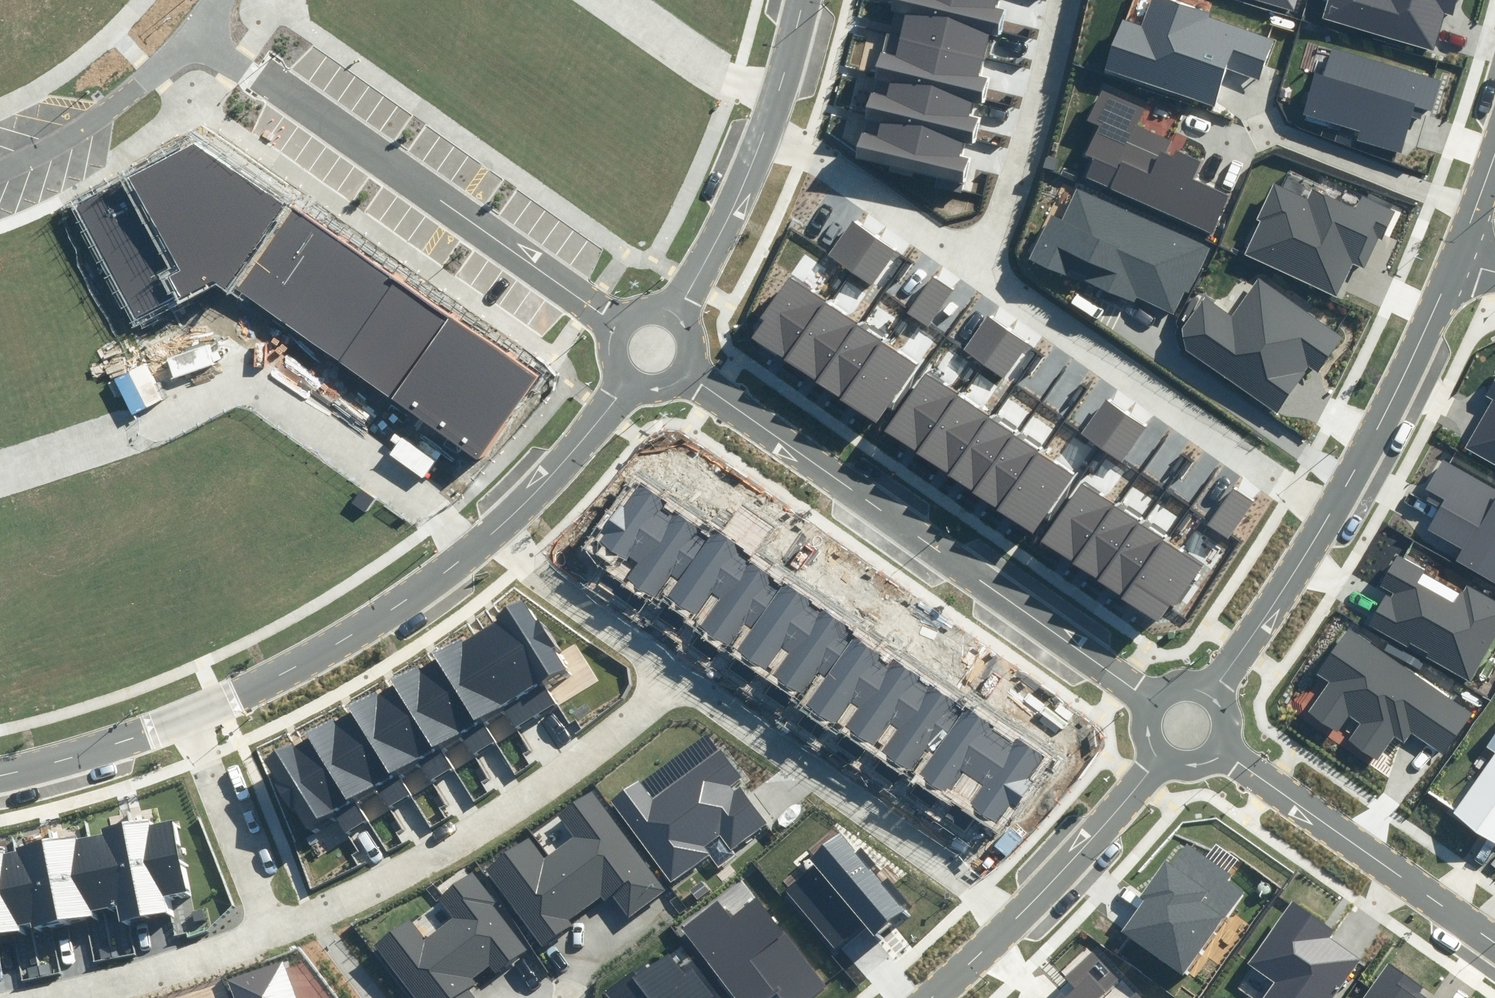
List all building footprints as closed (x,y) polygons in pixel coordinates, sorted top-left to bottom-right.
[(892,8),(906,11),(989,30),(997,32),(1003,7),(996,6),(997,0),(894,0),(892,8)] [(1173,0),(1149,0),(1140,24),(1123,18),(1105,70),(1215,108),(1227,72),(1261,83),(1275,41),(1209,18),(1210,13),(1173,0)] [(1294,12),(1297,0),(1252,0),(1294,12)] [(1320,19),(1430,49),(1441,9),(1451,12),(1454,0),(1326,0),(1320,19)] [(906,11),(899,41),(982,60),(989,30),(906,11)] [(881,51),(875,77),(889,80),(972,99),(980,101),(986,76),(978,74),(982,60),(899,41),(896,55),(881,51)] [(1317,72),(1305,114),(1358,129),(1355,141),(1403,154),(1417,104),(1434,109),(1442,80),(1332,48),(1325,74),(1317,72)] [(871,91),(865,116),(879,119),(961,138),(970,140),(976,115),(968,114),(972,99),(889,80),(886,94),(871,91)] [(1149,101),(1102,80),(1084,120),(1096,125),(1083,156),(1092,159),(1084,176),(1211,232),(1227,197),(1188,180),(1198,159),(1178,150),(1174,159),(1164,155),(1171,138),(1139,124),(1149,101)] [(861,129),(855,155),(960,179),(965,154),(958,152),(961,138),(879,119),(876,133),(861,129)] [(194,144),(77,203),(138,323),(217,283),(480,462),(538,377),(194,144)] [(1260,221),(1245,254),(1337,296),(1352,263),(1364,268),(1378,237),(1384,240),(1397,211),(1364,196),(1358,210),(1312,189),(1307,200),(1271,184),(1255,219),(1260,221)] [(1137,296),(1174,313),(1184,292),(1189,294),(1211,248),(1074,185),(1060,217),(1049,212),(1027,260),(1077,283),(1081,276),(1135,301),(1137,296)] [(874,237),(852,221),(828,254),(850,270),(874,237)] [(896,252),(874,237),(850,270),(872,286),(896,252)] [(1232,315),(1205,295),(1183,326),(1186,351),(1276,414),(1309,368),(1317,374),(1343,337),(1259,277),(1232,315)] [(954,292),(935,278),(910,313),(929,327),(954,292)] [(784,360),(823,303),(790,281),(751,337),(784,360)] [(817,382),(856,326),(823,303),(784,360),(817,382)] [(1009,330),(986,314),(963,347),(985,363),(1009,330)] [(841,399),(880,342),(856,326),(817,382),(841,399)] [(1031,345),(1009,330),(985,363),(1007,379),(1031,345)] [(880,342),(841,399),(876,424),(916,367),(880,342)] [(957,393),(926,370),(883,430),(915,452),(957,393)] [(1485,395),(1492,399),(1465,447),(1494,464),(1494,377),(1485,395)] [(989,415),(957,393),(915,452),(947,475),(989,415)] [(1125,415),(1103,399),(1079,432),(1101,448),(1125,415)] [(1014,433),(989,415),(947,475),(972,492),(1014,433)] [(1147,430),(1125,415),(1101,448),(1124,464),(1147,430)] [(1039,451),(1014,433),(972,492),(997,510),(1039,451)] [(1074,475),(1039,451),(997,510),(1032,535),(1074,475)] [(1441,461),(1423,491),(1443,502),(1427,530),(1462,550),(1457,560),(1494,582),(1494,492),(1441,461)] [(1072,562),(1112,505),(1079,482),(1040,539),(1072,562)] [(630,557),(639,563),(671,516),(661,509),(664,504),(640,488),(626,509),(620,505),(596,541),(628,562),(630,557)] [(1254,505),(1231,490),(1208,523),(1230,539),(1254,505)] [(1105,584),(1145,527),(1112,505),(1072,562),(1105,584)] [(710,540),(671,516),(639,563),(629,578),(655,595),(668,575),(680,584),(710,540)] [(1129,601),(1169,544),(1145,527),(1105,584),(1129,601)] [(745,563),(710,540),(680,584),(666,605),(692,623),(705,603),(714,609),(745,563)] [(1169,544),(1129,601),(1159,622),(1170,605),(1176,609),(1204,569),(1169,544)] [(1395,553),(1377,586),(1386,591),(1369,622),(1468,677),(1494,629),(1494,606),(1466,590),(1458,604),(1416,581),(1423,569),(1395,553)] [(784,589),(745,563),(714,609),(702,628),(727,644),(740,625),(754,634),(784,589)] [(819,612),(784,589),(754,634),(740,654),(766,671),(779,652),(788,658),(819,612)] [(566,667),(524,600),(479,627),(534,716),(553,704),(540,684),(566,667)] [(858,638),(819,612),(788,658),(775,676),(801,694),(814,674),(828,683),(858,638)] [(1472,713),(1351,626),(1316,675),(1325,682),(1302,714),(1336,738),(1349,719),(1358,725),(1347,739),(1375,759),(1393,733),(1403,740),(1408,732),(1441,755),(1472,713)] [(479,627),(439,652),(481,720),(503,707),(515,727),(534,716),(479,627)] [(893,661),(858,638),(828,683),(814,704),(840,721),(853,701),(862,707),(893,661)] [(439,652),(395,679),(438,749),(464,732),(477,753),(495,742),(481,720),(439,652)] [(932,687),(893,661),(862,707),(850,726),(875,743),(889,723),(902,732),(932,687)] [(395,679),(353,705),(396,774),(419,760),(432,780),(450,769),(438,749),(395,679)] [(967,710),(932,687),(902,732),(888,753),(914,770),(927,750),(936,756),(967,710)] [(353,705),(309,732),(351,801),(378,785),(390,806),(408,795),(396,774),(353,705)] [(1006,736),(967,710),(936,756),(923,775),(949,792),(962,772),(973,782),(1006,736)] [(309,732),(264,759),(307,829),(333,813),(346,833),(364,822),(351,801),(309,732)] [(1006,736),(973,782),(983,789),(970,807),(996,826),(1011,805),(1016,808),(1033,783),(1028,780),(1044,758),(1018,739),(1016,742),(1006,736)] [(1487,748),(1494,753),(1453,812),(1494,841),(1494,736),(1487,748)] [(608,800),(671,883),(709,854),(703,846),(717,835),(728,850),(765,822),(739,787),(749,780),(722,745),(652,798),(637,778),(608,800)] [(487,870),(543,945),(568,926),(564,922),(598,897),(601,901),(611,894),(630,920),(673,888),(595,785),(554,816),(571,839),(543,859),(528,839),(487,870)] [(185,901),(170,819),(131,826),(148,916),(167,912),(165,904),(185,901)] [(148,916),(131,826),(92,833),(108,914),(118,912),(120,922),(148,916)] [(108,914),(92,833),(53,841),(68,922),(108,914)] [(889,894),(842,837),(810,862),(815,867),(787,889),(835,949),(865,925),(874,936),(903,913),(889,894)] [(68,922),(53,841),(17,847),(32,929),(68,922)] [(1230,873),(1187,842),(1121,933),(1184,979),(1246,893),(1226,878),(1230,873)] [(17,847),(0,851),(0,935),(32,929),(17,847)] [(448,918),(438,926),(476,974),(491,962),(499,971),(528,948),(496,908),(503,903),(474,867),(433,900),(448,918)] [(1259,890),(1260,891),(1261,892),(1263,893),(1265,893),(1267,892),(1268,891),(1269,890),(1269,888),(1269,886),(1268,884),(1267,883),(1265,882),(1264,882),(1262,882),(1260,883),(1259,885),(1259,886),(1258,888),(1259,890)] [(756,895),(733,913),(720,897),(681,927),(737,997),(768,997),(777,991),(783,997),(811,997),(827,986),(756,895)] [(1245,965),(1270,982),(1259,997),(1333,997),(1361,957),(1332,937),(1338,929),(1292,898),(1245,965)] [(476,974),(438,926),(426,936),(412,919),(380,944),(422,997),(466,997),(458,988),(476,974)] [(1094,949),(1061,979),(1069,987),(1057,997),(1101,997),(1121,980),(1094,949)] [(668,950),(607,996),(608,997),(702,997),(704,997),(668,950)] [(235,997),(296,997),(283,961),(229,980),(235,997)] [(1389,965),(1365,997),(1427,997),(1430,994),(1389,965)]
